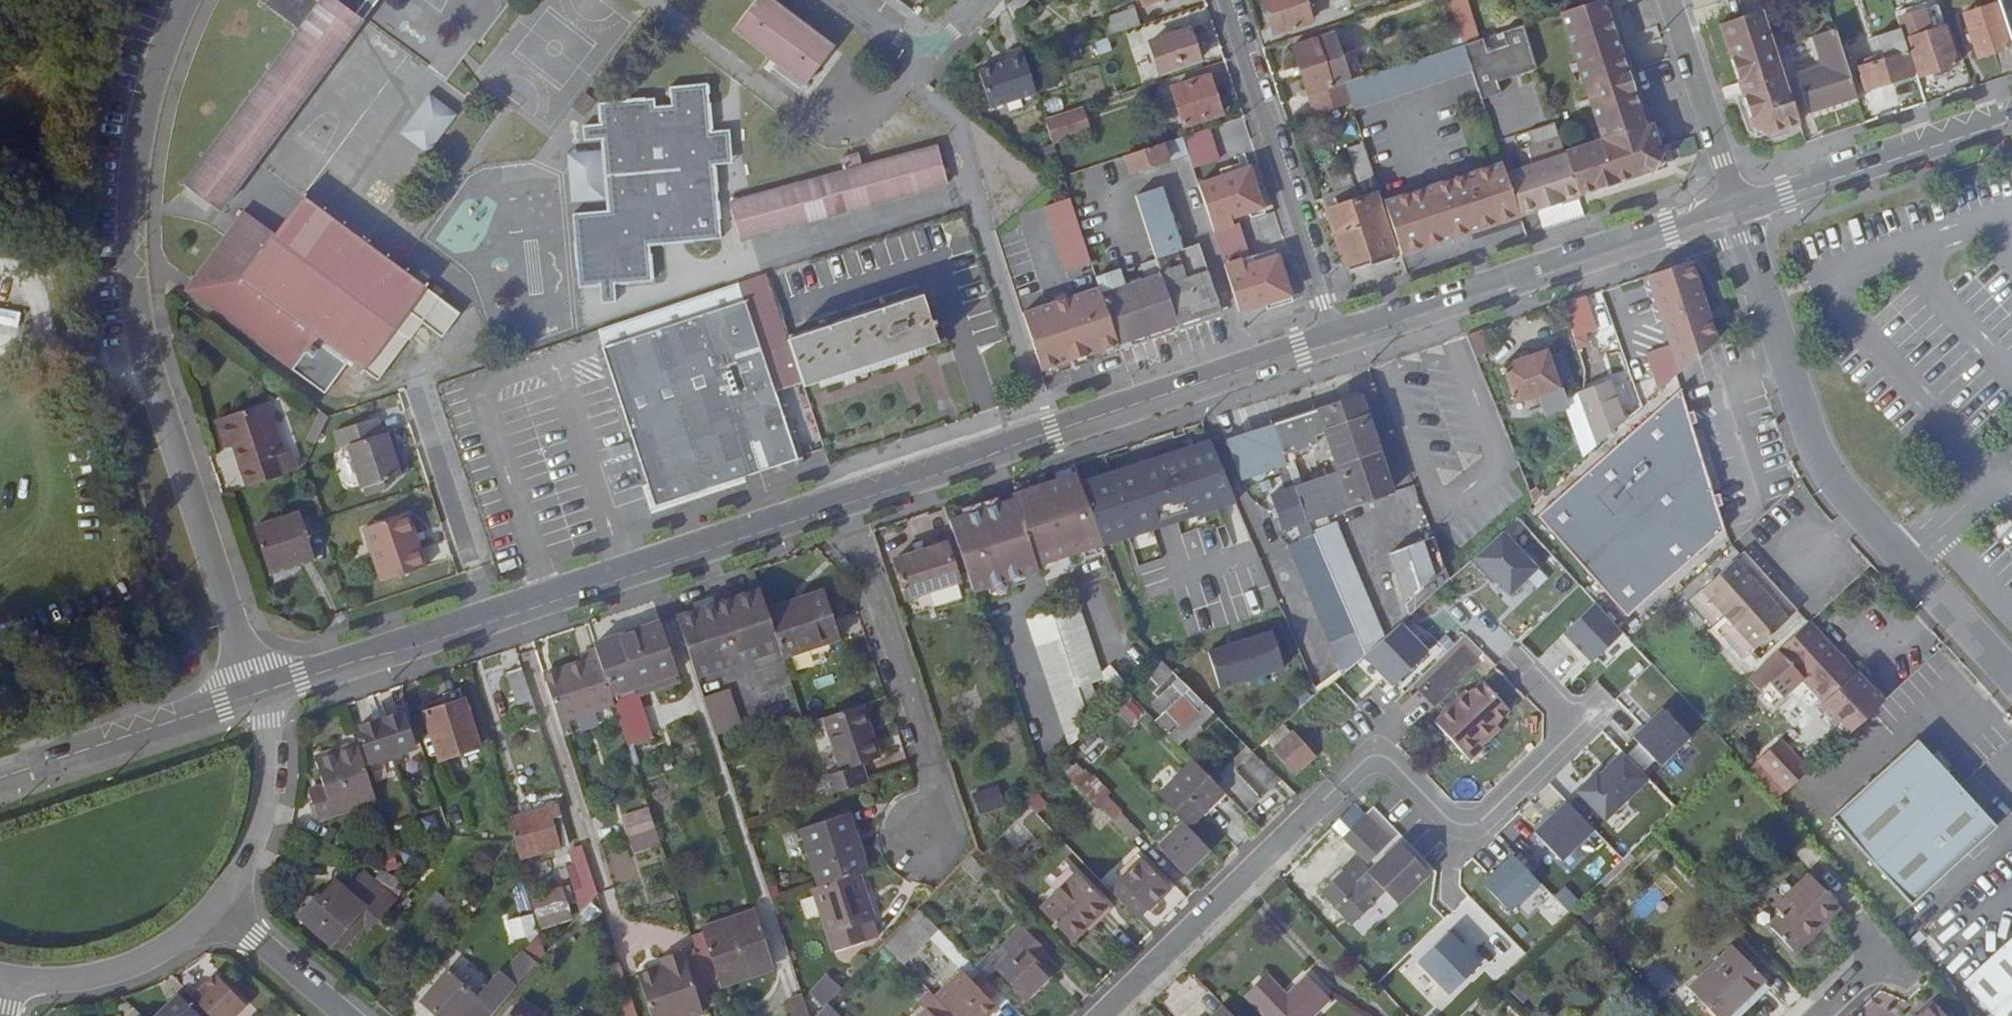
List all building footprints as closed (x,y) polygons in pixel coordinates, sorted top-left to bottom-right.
[(286,33),(172,187),(179,193),(207,215),(351,25),(341,17),(319,0),(277,0),(299,18),(286,33)] [(299,18),(277,0),(258,0),(252,7),(286,33),(299,18)] [(341,17),(351,25),(371,0),(355,0),(341,17)] [(1013,9),(1019,22),(1036,5),(1030,0),(1021,0),(1013,9)] [(1311,0),(1270,0),(1280,36),(1318,23),(1311,0)] [(1463,38),(1480,32),(1468,0),(1450,0),(1463,38)] [(1561,14),(1602,139),(1569,149),(1584,195),(1657,170),(1667,155),(1657,124),(1650,127),(1606,0),(1602,0),(1561,14)] [(2011,27),(2011,0),(2004,0),(2011,27)] [(775,72),(805,36),(762,2),(732,37),(761,60),(775,72)] [(2001,7),(1971,16),(1985,60),(2011,52),(2011,41),(2001,7)] [(1747,57),(1753,75),(1745,78),(1753,98),(1760,96),(1765,113),(1758,116),(1765,137),(1805,123),(1768,10),(1736,21),(1741,38),(1733,41),(1739,59),(1747,57)] [(1111,22),(1115,37),(1146,27),(1140,12),(1111,22)] [(1733,41),(1741,38),(1736,21),(1727,23),(1733,41)] [(1542,69),(1527,26),(1508,32),(1512,45),(1493,52),(1489,39),(1469,45),(1477,70),(1487,100),(1507,93),(1502,77),(1520,71),(1523,76),(1542,69)] [(1360,81),(1341,27),(1294,42),(1320,116),(1355,105),(1349,85),(1360,81)] [(1964,66),(1951,28),(1915,40),(1926,77),(1964,66)] [(1205,61),(1195,30),(1157,43),(1168,74),(1205,61)] [(1916,54),(1909,33),(1908,30),(1881,38),(1887,55),(1868,60),(1870,65),(1863,68),(1872,92),(1919,76),(1913,56),(1916,54)] [(1815,113),(1863,97),(1841,32),(1819,39),(1827,67),(1802,75),(1815,113)] [(836,59),(805,36),(775,72),(806,96),(836,59)] [(1122,52),(1118,39),(1091,48),(1096,62),(1122,52)] [(1349,85),(1355,105),(1357,109),(1477,70),(1469,45),(1360,81),(1349,85)] [(1036,74),(1032,64),(1027,49),(1012,54),(1015,62),(986,71),(998,110),(1042,95),(1036,74)] [(1747,57),(1739,59),(1745,78),(1753,75),(1747,57)] [(1036,74),(1051,69),(1047,59),(1032,64),(1036,74)] [(1228,115),(1215,74),(1176,87),(1190,127),(1228,115)] [(1059,89),(1055,77),(1043,80),(1047,93),(1059,89)] [(652,254),(718,248),(704,88),(665,92),(666,117),(649,119),(649,112),(629,114),(596,116),(603,221),(572,224),(578,297),(653,290),(652,254)] [(432,155),(458,112),(427,93),(400,136),(432,155)] [(1760,96),(1753,98),(1758,116),(1765,113),(1760,96)] [(1086,105),(1045,118),(1053,144),(1094,131),(1086,105)] [(1495,123),(1497,131),(1529,124),(1525,106),(1501,110),(1504,121),(1495,123)] [(1539,147),(1522,153),(1526,165),(1540,209),(1584,195),(1569,149),(1565,138),(1560,124),(1534,133),(1539,147)] [(1225,163),(1215,130),(1189,139),(1195,156),(1200,172),(1225,163)] [(1195,156),(1189,139),(1131,158),(1137,174),(1195,156)] [(1367,193),(1382,188),(1369,147),(1353,152),(1367,193)] [(840,184),(790,201),(801,233),(940,187),(929,155),(840,184)] [(1203,182),(1220,232),(1239,226),(1237,219),(1263,210),(1256,189),(1262,187),(1253,159),(1234,165),(1235,171),(1203,182)] [(1509,170),(1506,160),(1453,177),(1473,235),(1525,217),(1524,214),(1509,170)] [(1524,214),(1540,209),(1526,165),(1509,170),(1524,214)] [(1354,168),(1335,174),(1339,187),(1358,181),(1354,168)] [(1454,240),(1473,235),(1453,177),(1436,182),(1454,240)] [(1380,197),(1365,202),(1358,181),(1339,187),(1342,195),(1330,198),(1351,267),(1398,252),(1380,197)] [(1436,182),(1386,198),(1406,256),(1454,240),(1436,182)] [(1167,185),(1140,193),(1161,256),(1187,247),(1167,185)] [(1269,209),(1262,187),(1256,189),(1263,210),(1269,209)] [(1049,201),(1074,273),(1098,266),(1074,193),(1049,201)] [(1547,231),(1591,216),(1584,195),(1540,209),(1547,231)] [(260,238),(230,214),(217,230),(182,274),(169,290),(296,391),(311,403),(334,373),(357,393),(408,331),(429,347),(449,325),(292,199),(260,238)] [(801,233),(790,201),(748,215),(724,223),(734,255),(801,233)] [(1225,309),(1212,271),(1203,246),(1163,260),(1170,283),(1184,323),(1225,309)] [(1101,276),(1107,292),(1124,343),(1184,323),(1170,283),(1163,260),(1161,256),(1147,261),(1151,275),(1130,282),(1125,268),(1101,276)] [(1250,268),(1248,261),(1231,267),(1247,316),(1293,301),(1285,276),(1291,274),(1285,257),(1250,268)] [(1664,395),(1723,344),(1700,275),(1697,265),(1653,279),(1678,350),(1652,358),(1664,395)] [(811,383),(796,339),(774,271),(758,276),(724,288),(605,327),(612,348),(735,308),(733,303),(750,297),(752,303),(782,393),(811,383)] [(1299,299),(1291,274),(1285,276),(1293,301),(1299,299)] [(1124,343),(1107,292),(1029,316),(1048,372),(1126,348),(1124,343)] [(612,348),(665,505),(811,457),(803,433),(796,435),(782,393),(752,303),(750,297),(733,303),(735,308),(612,348)] [(949,344),(933,297),(796,339),(811,383),(813,389),(949,344)] [(1607,329),(1596,299),(1568,307),(1578,337),(1607,329)] [(1554,419),(1574,413),(1576,417),(1592,412),(1587,399),(1588,395),(1571,401),(1567,390),(1557,361),(1555,354),(1510,370),(1523,407),(1546,399),(1554,419)] [(1581,385),(1571,356),(1557,361),(1567,390),(1581,385)] [(1545,512),(1635,613),(1733,527),(1692,394),(1689,385),(1545,512)] [(1628,419),(1616,386),(1588,395),(1587,399),(1592,412),(1605,447),(1636,421),(1633,414),(1628,419)] [(1367,401),(1326,414),(1333,436),(1347,476),(1359,507),(1361,507),(1377,501),(1390,496),(1400,493),(1367,401)] [(1643,405),(1633,414),(1636,421),(1647,410),(1643,405)] [(1592,412),(1576,417),(1590,459),(1605,447),(1592,412)] [(1326,414),(1280,430),(1314,523),(1330,517),(1359,507),(1347,476),(1308,489),(1296,456),(1322,448),(1320,440),(1333,436),(1326,414)] [(281,466),(265,415),(215,430),(223,459),(243,454),(255,493),(292,481),(287,464),(281,466)] [(403,478),(389,435),(379,439),(373,422),(338,433),(344,450),(354,447),(368,490),(403,478)] [(1306,539),(1318,535),(1314,523),(1280,430),(1235,444),(1247,481),(1288,469),(1291,477),(1286,479),(1291,495),(1278,499),(1290,532),(1302,528),(1306,539)] [(1243,503),(1219,444),(1088,486),(1090,490),(1111,544),(1112,546),(1243,503)] [(1045,569),(1111,544),(1090,490),(1088,486),(1085,476),(1022,497),(1024,502),(1045,569)] [(1546,495),(1543,490),(1537,494),(1541,500),(1546,495)] [(1377,501),(1361,507),(1366,519),(1382,513),(1377,501)] [(1045,569),(1024,502),(959,524),(962,533),(971,562),(980,590),(982,596),(1047,574),(1045,569)] [(1330,517),(1314,523),(1318,535),(1319,538),(1369,652),(1387,635),(1343,527),(1335,530),(1330,517)] [(422,551),(413,520),(401,524),(411,555),(422,551)] [(308,565),(295,522),(252,535),(265,578),(308,565)] [(386,590),(431,577),(422,551),(411,555),(401,524),(369,533),(386,590)] [(1507,528),(1471,560),(1507,599),(1543,567),(1507,528)] [(1418,609),(1431,597),(1457,576),(1439,532),(1394,548),(1418,609)] [(1347,671),(1369,652),(1319,538),(1295,547),(1347,671)] [(969,586),(956,547),(904,564),(916,603),(969,586)] [(1806,608),(1751,549),(1698,595),(1754,656),(1806,608)] [(708,681),(792,653),(778,612),(771,593),(687,620),(708,681)] [(848,643),(832,594),(778,612),(792,653),(794,661),(848,643)] [(1597,602),(1564,632),(1594,666),(1627,636),(1597,602)] [(1061,613),(1038,621),(1080,747),(1099,727),(1086,687),(1110,679),(1085,605),(1061,613)] [(1865,675),(1828,633),(1817,620),(1757,675),(1767,688),(1797,661),(1833,703),(1827,708),(1851,736),(1888,702),(1878,690),(1883,685),(1870,671),(1865,675)] [(671,625),(603,648),(606,655),(624,709),(638,750),(663,742),(646,692),(688,678),(671,625)] [(1292,663),(1277,628),(1215,655),(1230,690),(1292,663)] [(570,726),(624,709),(606,655),(590,661),(592,668),(554,682),(570,726)] [(1182,739),(1214,706),(1169,661),(1155,675),(1168,687),(1162,694),(1168,700),(1162,705),(1172,715),(1165,722),(1182,739)] [(526,706),(540,700),(531,671),(516,677),(526,706)] [(1460,702),(1463,707),(1445,724),(1470,752),(1485,737),(1492,746),(1510,730),(1503,722),(1517,709),(1491,681),(1477,695),(1473,690),(1460,702)] [(468,692),(447,698),(450,703),(452,711),(472,704),(468,692)] [(754,732),(741,693),(715,702),(728,740),(754,732)] [(1131,697),(1117,713),(1133,727),(1146,711),(1131,697)] [(472,704),(452,711),(450,703),(433,709),(450,762),(488,750),(472,704)] [(830,780),(838,800),(878,786),(871,766),(889,761),(872,709),(833,722),(851,773),(830,780)] [(423,752),(411,715),(366,730),(378,766),(392,762),(394,766),(410,762),(408,757),(423,752)] [(1321,752),(1300,729),(1278,748),(1299,772),(1321,752)] [(1492,746),(1485,737),(1470,752),(1480,761),(1495,749),(1492,746)] [(2003,827),(1923,740),(1838,817),(1916,904),(2003,827)] [(1787,743),(1766,763),(1791,790),(1813,771),(1787,743)] [(366,746),(323,761),(333,787),(337,799),(322,804),(329,822),(386,801),(366,746)] [(1250,763),(1273,787),(1285,775),(1258,749),(1254,746),(1221,779),(1230,789),(1253,813),(1268,798),(1242,771),(1250,763)] [(1221,779),(1198,756),(1162,791),(1189,820),(1204,805),(1208,809),(1230,789),(1221,779)] [(1085,762),(1074,773),(1106,806),(1118,795),(1085,762)] [(322,804),(337,799),(333,787),(318,792),(322,804)] [(1571,871),(1605,838),(1569,799),(1534,831),(1571,871)] [(1189,820),(1193,824),(1208,809),(1204,805),(1189,820)] [(569,847),(557,809),(518,819),(523,839),(527,855),(528,859),(569,847)] [(646,857),(670,850),(658,812),(635,819),(646,857)] [(1401,831),(1385,814),(1380,819),(1372,812),(1348,833),(1359,843),(1374,858),(1390,842),(1401,831)] [(831,890),(869,877),(878,874),(858,816),(812,832),(831,890)] [(1190,873),(1215,848),(1193,824),(1189,820),(1163,845),(1190,873)] [(801,833),(785,838),(792,859),(807,854),(801,833)] [(1350,868),(1341,860),(1317,881),(1358,922),(1381,900),(1394,887),(1406,900),(1438,869),(1408,838),(1377,870),(1369,863),(1362,856),(1350,868)] [(505,857),(516,868),(527,855),(523,839),(505,857)] [(1350,868),(1362,856),(1369,863),(1374,858),(1359,843),(1341,860),(1350,868)] [(590,912),(606,894),(588,844),(577,848),(582,863),(575,865),(590,912)] [(1508,920),(1544,882),(1512,852),(1476,890),(1508,920)] [(1175,885),(1147,857),(1116,887),(1144,916),(1175,885)] [(386,919),(416,883),(388,872),(384,879),(371,869),(353,889),(342,881),(328,898),(324,895),(309,911),(325,925),(322,930),(339,945),(372,907),(386,919)] [(416,883),(415,881),(390,869),(388,872),(416,883)] [(1114,903),(1081,869),(1046,904),(1078,937),(1114,903)] [(1777,920),(1800,945),(1846,901),(1814,869),(1780,900),(1788,909),(1777,920)] [(871,928),(884,923),(869,877),(831,890),(820,894),(841,957),(877,944),(871,928)] [(582,902),(577,885),(539,896),(547,927),(577,918),(573,904),(582,902)] [(442,918),(452,900),(435,891),(425,909),(442,918)] [(371,926),(375,931),(386,919),(372,907),(339,945),(348,952),(371,926)] [(929,908),(894,944),(914,965),(948,928),(929,908)] [(784,966),(767,913),(714,930),(730,983),(784,966)] [(506,921),(511,942),(538,935),(532,914),(506,921)] [(1008,946),(1016,955),(1002,968),(1031,998),(1057,974),(1039,955),(1050,946),(1030,925),(1008,946)] [(1449,928),(1401,973),(1439,1012),(1487,967),(1449,928)] [(545,963),(554,953),(548,931),(531,951),(545,963)] [(1739,939),(1693,982),(1725,1015),(1770,972),(1739,939)] [(1970,982),(2002,1015),(2011,1015),(2011,943),(1970,982)] [(713,1008),(711,1003),(721,999),(703,945),(693,948),(692,947),(670,954),(674,964),(648,973),(662,1015),(690,1015),(713,1008)] [(545,963),(531,951),(511,974),(506,969),(483,997),(466,1015),(500,1015),(545,963)] [(629,1001),(639,997),(627,959),(619,969),(629,1001)] [(964,1015),(991,1015),(1004,1003),(969,967),(942,994),(964,1015)] [(427,1001),(444,1015),(466,1015),(483,997),(453,970),(448,977),(442,973),(422,997),(427,1001)] [(980,978),(996,994),(1004,987),(988,970),(980,978)] [(1277,977),(1259,994),(1278,1015),(1328,1015),(1344,1000),(1322,977),(1298,999),(1277,977)] [(228,982),(204,1004),(216,1015),(253,1015),(257,1012),(228,982)] [(166,1015),(206,1015),(187,996),(166,1015)] [(630,1015),(645,1015),(639,997),(629,1001),(625,1001),(630,1015)] [(815,998),(799,1004),(803,1015),(821,1015),(815,998)] [(1940,999),(1922,1015),(1956,1015),(1940,999)] [(1227,1001),(1211,1015),(1241,1015),(1227,1001)] [(589,1002),(577,1015),(604,1015),(589,1002)] [(526,1015),(548,1015),(535,1005),(526,1015)] [(934,1005),(922,1015),(945,1015),(934,1005)] [(834,1007),(825,1015),(843,1015),(834,1007)] [(1020,1008),(1012,1015),(1028,1015),(1020,1008)]
